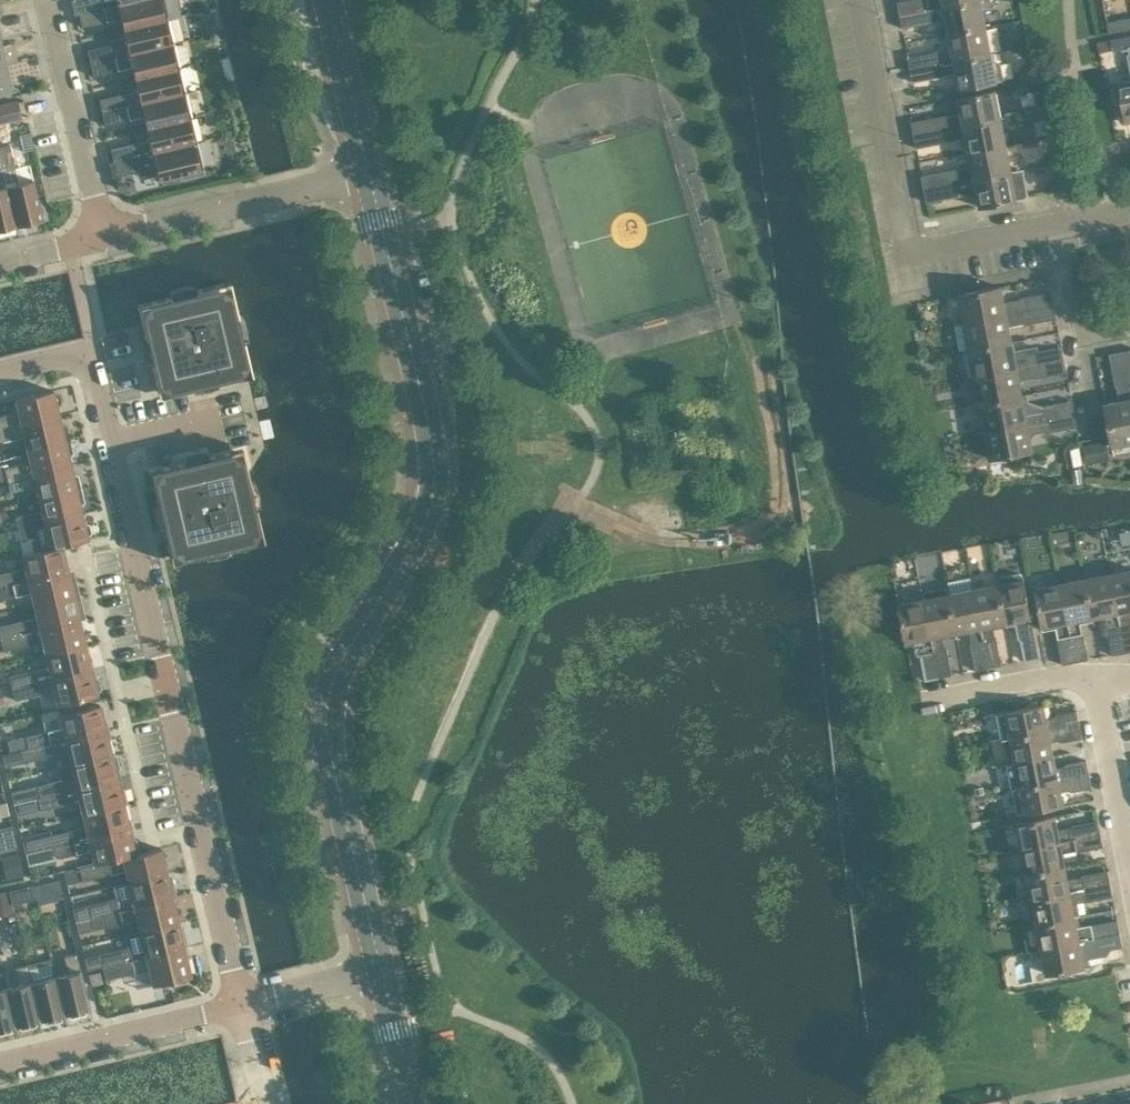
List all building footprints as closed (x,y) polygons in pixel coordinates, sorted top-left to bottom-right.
[(80,10),(124,0),(77,0),(80,10)] [(80,10),(83,24),(106,18),(117,15),(122,18),(124,26),(169,16),(165,0),(124,0),(80,10)] [(900,12),(961,0),(898,0),(900,12)] [(900,12),(903,25),(932,19),(932,18),(946,15),(949,30),(986,23),(982,0),(961,0),(900,12)] [(1107,19),(1109,30),(1129,26),(1129,14),(1107,19)] [(110,42),(88,47),(91,60),(175,40),(169,16),(124,26),(126,32),(112,36),(110,42)] [(908,53),(910,66),(991,50),(986,23),(949,30),(952,45),(938,48),(937,47),(908,53)] [(1110,36),(1112,45),(1113,47),(1127,44),(1129,62),(1129,32),(1110,36)] [(1110,36),(1098,38),(1098,39),(1100,48),(1112,45),(1110,36)] [(175,40),(91,60),(94,73),(118,67),(133,63),(136,76),(180,65),(175,40)] [(991,50),(910,66),(913,79),(942,73),(942,72),(956,69),(960,85),(997,78),(1003,77),(1000,61),(998,59),(993,60),(991,50)] [(1023,60),(1020,65),(1022,73),(1033,71),(1031,59),(1023,60)] [(13,88),(7,63),(0,64),(0,91),(13,88)] [(123,91),(100,96),(103,109),(186,90),(180,65),(136,76),(138,84),(135,89),(124,92),(123,91)] [(1119,80),(1123,99),(1119,99),(1117,102),(1120,118),(1124,121),(1129,120),(1129,77),(1119,80)] [(946,112),(912,119),(914,132),(1001,115),(996,89),(996,87),(959,94),(962,110),(947,113),(946,112)] [(186,90),(103,109),(106,122),(130,117),(129,116),(140,113),(146,116),(148,125),(192,114),(186,90)] [(0,103),(0,120),(22,115),(18,99),(0,103)] [(135,140),(112,146),(115,159),(198,139),(192,114),(148,125),(150,133),(146,138),(135,141),(135,140)] [(1001,115),(914,132),(917,145),(952,138),(951,136),(966,134),(969,149),(1007,142),(1001,115)] [(115,159),(110,160),(114,174),(139,168),(140,173),(158,169),(160,177),(180,172),(180,175),(183,176),(203,171),(205,169),(204,166),(198,139),(115,159)] [(0,144),(0,152),(17,222),(43,215),(42,213),(44,212),(45,208),(44,204),(41,201),(40,201),(34,177),(19,181),(16,165),(10,142),(0,144)] [(948,167),(922,173),(925,185),(1012,169),(1007,142),(969,149),(972,163),(948,167)] [(17,222),(0,152),(0,226),(17,222)] [(1012,169),(925,185),(927,199),(953,194),(953,192),(977,188),(980,204),(1017,196),(1024,195),(1028,189),(1024,166),(1012,169)] [(173,296),(142,303),(145,319),(146,321),(149,333),(157,331),(160,346),(151,351),(155,359),(162,389),(192,382),(247,370),(248,369),(241,337),(243,337),(238,314),(235,315),(228,283),(196,290),(195,288),(173,293),(173,296)] [(1001,283),(959,291),(964,319),(1054,302),(1052,289),(1020,295),(1020,296),(1004,299),(1001,283)] [(964,319),(957,320),(962,348),(970,346),(1012,338),(1009,323),(1024,320),(1025,321),(1057,315),(1054,302),(964,319)] [(1012,338),(970,346),(975,373),(1065,356),(1062,343),(1038,347),(1038,343),(1014,348),(1012,340),(1012,338)] [(1105,401),(1111,434),(1113,443),(1129,440),(1129,383),(1123,348),(1110,350),(1116,382),(1117,382),(1121,398),(1105,401)] [(1065,356),(975,373),(980,400),(1022,392),(1019,377),(1035,374),(1035,375),(1067,369),(1065,356)] [(0,414),(0,427),(60,412),(58,404),(62,400),(60,392),(55,391),(54,387),(16,396),(16,398),(10,411),(0,414)] [(1022,392),(980,400),(985,427),(1075,410),(1073,397),(1043,403),(1029,397),(1028,391),(1022,392)] [(1075,410),(985,427),(991,455),(1033,447),(1030,431),(1045,428),(1046,429),(1078,423),(1075,410)] [(0,427),(0,439),(25,433),(28,446),(70,436),(67,423),(62,421),(60,412),(0,427)] [(31,459),(5,465),(8,477),(71,462),(69,453),(73,449),(70,436),(28,446),(31,459)] [(1107,437),(1084,441),(1087,460),(1110,456),(1107,437)] [(184,462),(154,469),(157,481),(158,486),(174,555),(206,548),(207,550),(229,545),(229,542),(260,535),(253,503),(255,502),(250,480),(247,480),(246,476),(240,449),(210,456),(212,464),(197,467),(192,458),(184,462)] [(71,462),(8,477),(10,488),(10,489),(36,483),(39,495),(82,485),(78,472),(74,470),(71,462)] [(1082,464),(1072,466),(1074,480),(1084,479),(1082,464)] [(0,478),(0,486),(1,490),(10,488),(8,477),(0,478)] [(42,508),(16,514),(19,526),(83,511),(81,502),(85,499),(82,485),(39,495),(42,508)] [(83,511),(19,526),(22,538),(31,536),(35,549),(51,545),(63,542),(76,539),(89,536),(88,533),(92,529),(90,521),(85,520),(83,511)] [(0,571),(0,584),(69,568),(63,542),(51,545),(35,549),(23,552),(26,566),(10,569),(0,571)] [(1110,571),(1125,649),(1129,648),(1129,611),(1129,607),(1129,606),(1129,567),(1110,571)] [(0,584),(0,597),(16,593),(31,589),(34,602),(75,592),(74,590),(77,589),(78,587),(76,578),(74,577),(71,577),(69,568),(0,584)] [(1000,581),(999,581),(1006,619),(1006,623),(1007,622),(1017,620),(1019,633),(1020,635),(1021,636),(1022,636),(1026,657),(1039,655),(1024,576),(1023,576),(1022,571),(1019,570),(1001,574),(999,576),(1000,581)] [(1110,571),(1085,575),(1093,614),(1100,612),(1103,630),(1109,633),(1112,652),(1125,649),(1110,571)] [(1085,575),(1061,580),(1076,659),(1077,658),(1089,656),(1084,629),(1082,630),(1079,616),(1093,614),(1085,575)] [(1061,580),(1035,585),(1042,623),(1057,621),(1059,634),(1057,634),(1063,661),(1076,659),(1061,580)] [(999,581),(974,586),(989,664),(1002,662),(997,635),(995,635),(993,622),(1006,619),(999,581)] [(926,588),(924,591),(925,595),(924,596),(939,674),(953,671),(947,645),(946,645),(943,632),(956,629),(949,591),(948,591),(947,586),(944,585),(926,588)] [(974,586),(949,591),(956,629),(970,626),(972,640),(971,640),(976,667),(989,664),(974,586)] [(0,623),(0,631),(1,636),(81,617),(78,607),(81,607),(82,605),(80,596),(78,594),(76,595),(75,592),(34,602),(37,615),(22,618),(0,623)] [(924,596),(899,601),(906,639),(914,637),(917,650),(919,652),(921,651),(926,677),(939,674),(924,596)] [(0,636),(0,649),(4,648),(28,642),(27,642),(43,638),(46,651),(87,642),(81,617),(1,636),(0,636)] [(34,667),(10,673),(13,685),(92,666),(87,642),(46,651),(49,664),(34,668),(34,667)] [(92,666),(13,685),(16,697),(39,691),(54,687),(58,701),(98,691),(98,688),(100,688),(101,685),(99,676),(97,675),(95,676),(92,666)] [(1011,696),(1005,697),(1007,708),(1021,705),(1019,695),(1011,696)] [(1007,708),(999,710),(1004,735),(1080,721),(1077,707),(1057,710),(1054,714),(1047,715),(1044,701),(1021,705),(1007,708)] [(48,728),(26,733),(29,745),(107,727),(101,702),(60,711),(63,725),(48,729),(48,728)] [(1080,721),(1004,735),(1009,760),(1054,751),(1051,738),(1058,737),(1063,738),(1083,735),(1080,721)] [(11,749),(3,751),(7,764),(23,760),(54,752),(69,748),(72,761),(113,752),(107,727),(29,745),(20,747),(11,749)] [(26,733),(8,738),(11,749),(20,747),(29,745),(26,733)] [(1054,751),(1009,760),(1013,785),(1090,770),(1087,757),(1067,760),(1063,763),(1057,765),(1054,751)] [(38,783),(13,788),(15,801),(118,776),(117,769),(119,768),(121,766),(118,754),(116,753),(113,754),(113,752),(72,761),(61,764),(64,777),(60,778),(38,783)] [(1090,770),(1013,785),(1018,810),(1018,811),(1064,802),(1061,788),(1068,787),(1072,788),(1092,784),(1090,770)] [(118,776),(15,801),(18,813),(42,807),(65,802),(65,801),(81,797),(84,811),(124,801),(127,800),(128,798),(125,787),(124,786),(121,786),(118,776)] [(49,832),(24,837),(27,849),(52,844),(130,826),(124,801),(84,811),(87,824),(72,828),(71,827),(49,832)] [(1056,812),(1018,820),(1023,845),(1101,830),(1099,817),(1073,822),(1073,823),(1058,826),(1056,812)] [(0,826),(0,831),(4,849),(18,846),(13,823),(0,826)] [(130,826),(52,844),(54,851),(60,855),(77,851),(77,850),(92,847),(96,861),(140,850),(137,836),(135,835),(132,835),(130,826)] [(1101,830),(1023,845),(1027,870),(1065,863),(1063,850),(1078,847),(1078,848),(1104,843),(1101,830)] [(80,865),(65,868),(68,881),(83,878),(111,871),(126,867),(129,880),(168,870),(162,845),(149,848),(140,850),(96,861),(80,865)] [(19,849),(2,853),(8,877),(25,872),(19,849)] [(1065,863),(1027,870),(1032,895),(1111,880),(1108,867),(1083,872),(1083,873),(1068,876),(1065,863)] [(89,902),(74,906),(77,918),(92,915),(174,895),(172,886),(174,885),(175,884),(172,873),(170,872),(168,872),(168,870),(129,880),(114,883),(117,895),(89,902)] [(60,876),(34,882),(37,894),(63,888),(60,876)] [(1032,895),(1025,896),(1030,921),(1037,920),(1075,913),(1073,900),(1087,897),(1087,898),(1113,893),(1111,880),(1032,895)] [(34,882),(9,888),(13,902),(38,896),(37,894),(34,882)] [(0,890),(0,914),(15,910),(13,902),(9,888),(0,890)] [(174,895),(92,915),(95,927),(123,921),(122,920),(138,916),(141,929),(180,920),(174,895)] [(1075,913),(1037,920),(1042,945),(1120,929),(1118,916),(1092,921),(1092,923),(1078,926),(1075,913)] [(100,951),(86,955),(88,965),(103,962),(103,964),(185,944),(183,935),(185,934),(186,933),(184,922),(182,921),(180,921),(180,920),(141,929),(125,933),(128,945),(100,951)] [(1120,929),(1042,945),(1047,970),(1085,963),(1089,962),(1088,955),(1106,951),(1110,945),(1123,943),(1120,929)] [(185,944),(103,964),(106,976),(134,969),(149,965),(153,981),(172,977),(172,980),(175,982),(188,979),(190,976),(189,973),(192,972),(185,944)] [(69,970),(56,973),(65,1011),(74,1009),(77,1013),(85,1011),(87,1006),(91,1005),(78,950),(66,953),(69,970)] [(40,959),(28,962),(41,1017),(44,1017),(47,1020),(55,1018),(57,1013),(65,1011),(56,973),(44,976),(40,959)] [(20,982),(7,985),(16,1023),(25,1021),(28,1025),(36,1023),(38,1018),(41,1017),(28,962),(16,965),(20,982)] [(100,969),(90,971),(92,982),(103,979),(100,969)] [(6,1030),(7,1025),(16,1023),(7,985),(0,987),(0,1031),(6,1030)] [(1120,1100),(1120,1103),(1129,1103),(1129,1094),(1127,1097),(1128,1098),(1120,1100)]
